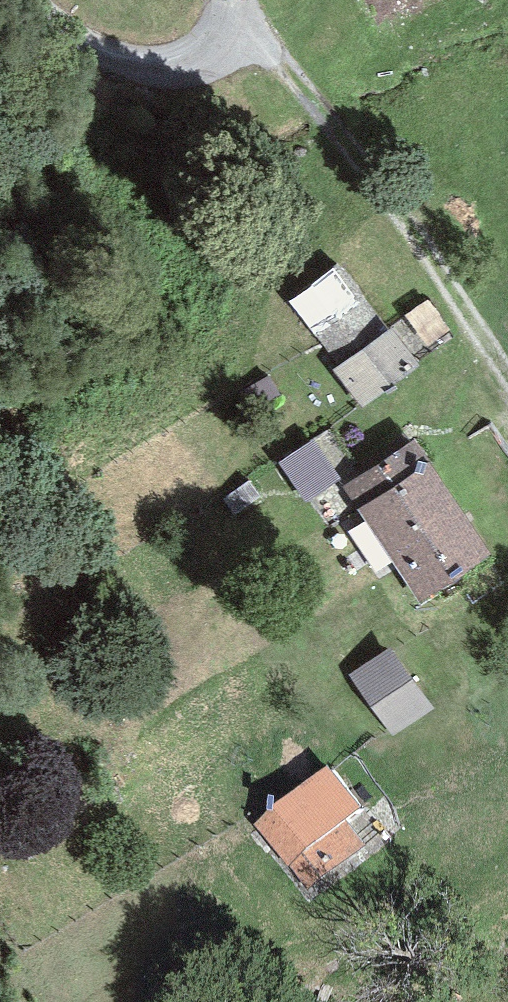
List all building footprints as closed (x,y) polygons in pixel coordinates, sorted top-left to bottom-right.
[(340,264),(290,301),(338,367),(389,330),(340,264)] [(421,364),(393,327),(389,330),(338,367),(333,371),(361,409),(421,364)] [(341,479),(314,439),(278,463),(304,503),(341,479)] [(344,486),(359,509),(430,463),(415,439),(344,486)] [(359,509),(389,555),(461,509),(430,463),(359,509)] [(492,556),(461,509),(389,555),(420,603),(492,556)] [(390,646),(349,674),(393,737),(434,709),(390,646)] [(328,766),(255,824),(309,889),(364,844),(345,821),(362,807),(328,766)]
